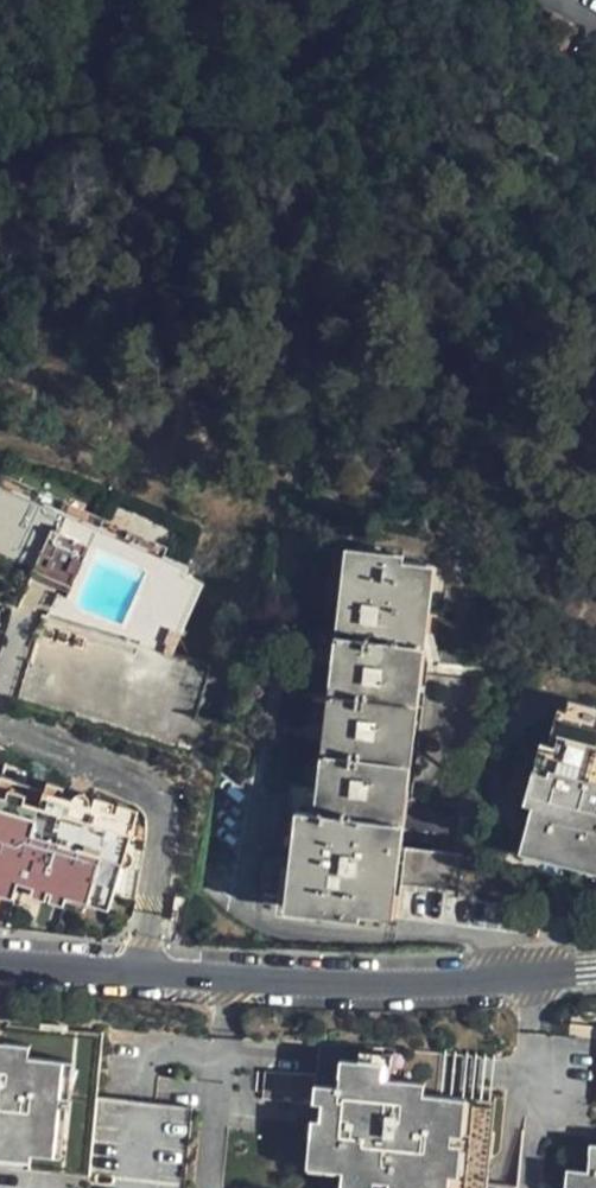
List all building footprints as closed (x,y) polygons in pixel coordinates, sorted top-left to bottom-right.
[(79,603),(84,586),(94,554),(143,570),(128,619),(178,634),(197,576),(175,568),(149,559),(151,552),(49,520),(7,506),(0,504),(0,579),(79,603)] [(149,559),(175,568),(179,560),(151,552),(149,559)] [(381,917),(402,743),(410,682),(413,647),(424,565),(341,555),(316,764),(311,814),(293,812),(288,853),(259,851),(254,892),(284,896),(283,906),(381,917)] [(198,723),(211,662),(176,655),(162,721),(152,719),(155,706),(119,698),(126,666),(115,663),(108,695),(87,691),(82,717),(175,737),(179,719),(198,723)] [(546,735),(542,752),(525,747),(509,810),(517,813),(504,858),(554,873),(595,884),(595,749),(546,735)] [(4,878),(22,883),(91,903),(94,892),(118,898),(141,813),(0,772),(0,891),(4,878)] [(402,873),(460,883),(465,856),(406,846),(402,873)] [(0,891),(0,895),(17,899),(22,883),(4,878),(0,891)] [(94,892),(91,903),(115,910),(118,898),(94,892)] [(84,1063),(37,1057),(38,1045),(11,1042),(10,1054),(0,1053),(0,1145),(0,1160),(38,1165),(39,1156),(73,1160),(78,1114),(84,1063)] [(392,1077),(392,1090),(379,1089),(380,1076),(381,1061),(342,1056),(339,1082),(315,1081),(310,1118),(305,1165),(342,1169),(341,1186),(362,1187),(366,1187),(367,1184),(368,1171),(393,1174),(392,1187),(451,1187),(454,1151),(451,1151),(439,1150),(439,1136),(452,1138),(461,1138),(467,1100),(424,1095),(425,1082),(392,1077)] [(392,1090),(392,1077),(380,1076),(379,1089),(392,1090)] [(439,1150),(451,1151),(452,1138),(439,1136),(439,1150)] [(593,1176),(573,1173),(571,1187),(595,1187),(595,1156),(593,1176)] [(368,1171),(367,1184),(392,1187),(393,1174),(368,1171)]
